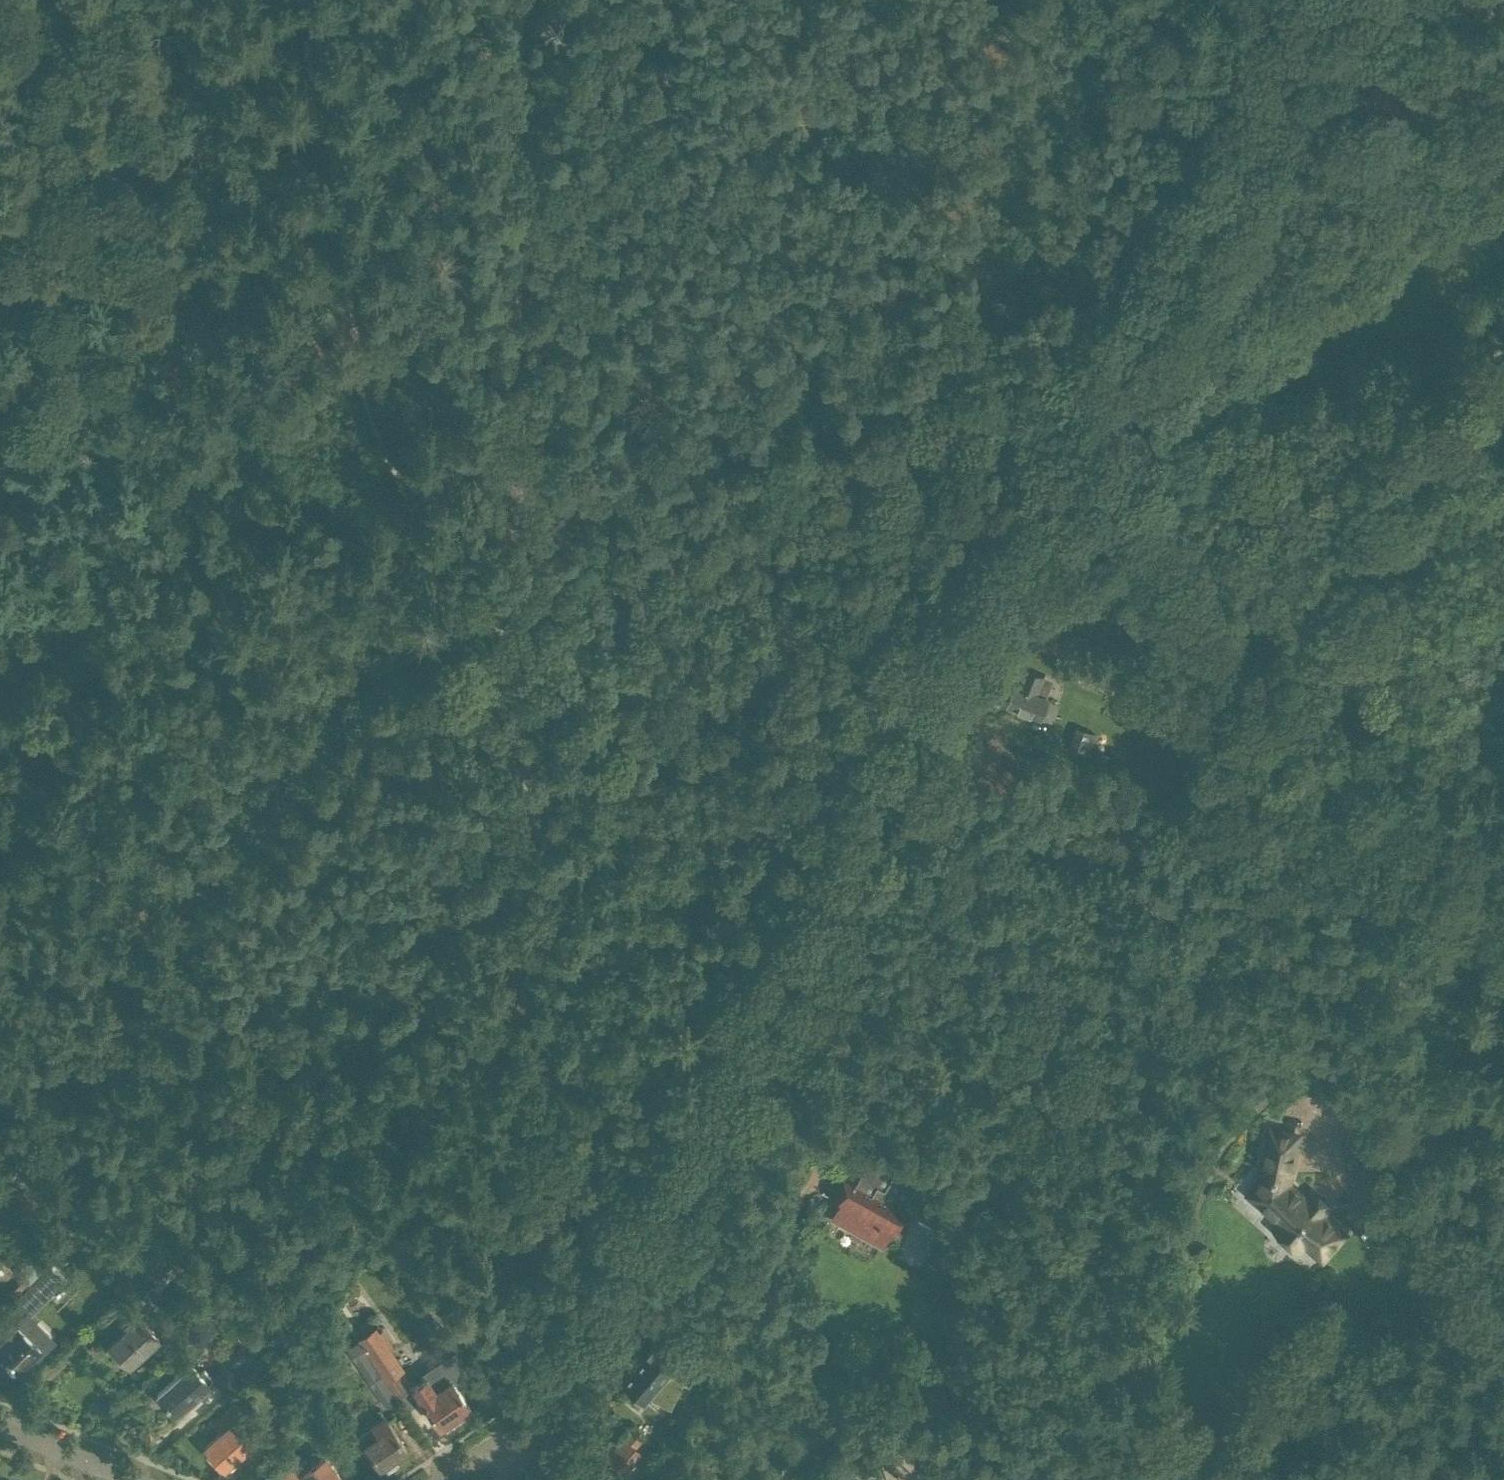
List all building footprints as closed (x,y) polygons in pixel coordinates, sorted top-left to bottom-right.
[(1048,697),(1038,693),(1044,678),(1023,669),(1017,684),(1015,683),(1007,705),(1039,718),(1040,715),(1057,722),(1059,718),(1054,715),(1059,704),(1047,699),(1048,697)] [(1090,752),(1097,734),(1076,726),(1069,744),(1090,752)] [(1309,1200),(1289,1183),(1299,1134),(1273,1129),(1262,1182),(1257,1187),(1272,1201),(1267,1206),(1283,1221),(1278,1227),(1283,1231),(1280,1235),(1292,1246),(1296,1243),(1301,1247),(1306,1241),(1324,1257),(1335,1245),(1330,1241),(1341,1229),(1324,1213),(1327,1209),(1312,1196),(1309,1200)] [(901,1213),(920,1179),(921,1178),(876,1153),(856,1187),(844,1180),(833,1199),(841,1203),(832,1217),(881,1245),(891,1227),(899,1232),(907,1217),(901,1213)] [(193,1231),(186,1238),(194,1245),(200,1238),(193,1231)] [(182,1254),(190,1246),(182,1239),(174,1248),(182,1254)] [(154,1296),(182,1268),(167,1252),(138,1281),(154,1296)] [(29,1283),(44,1268),(32,1256),(17,1271),(29,1283)] [(61,1281),(46,1267),(12,1301),(27,1316),(61,1281)] [(113,1344),(110,1347),(118,1356),(121,1353),(130,1363),(159,1337),(140,1315),(110,1341),(113,1344)] [(40,1346),(28,1334),(35,1326),(25,1317),(18,1323),(0,1341),(0,1363),(12,1375),(40,1346)] [(367,1319),(359,1324),(365,1333),(373,1328),(367,1319)] [(398,1394),(408,1388),(397,1371),(403,1367),(376,1326),(373,1328),(365,1333),(360,1337),(398,1394)] [(652,1388),(673,1399),(683,1380),(688,1382),(688,1383),(689,1384),(698,1367),(697,1366),(696,1368),(676,1350),(681,1344),(666,1331),(637,1365),(642,1369),(637,1374),(628,1384),(644,1397),(652,1388)] [(346,1345),(357,1361),(367,1355),(357,1338),(346,1345)] [(243,1344),(228,1358),(242,1374),(257,1360),(243,1344)] [(201,1371),(191,1361),(157,1392),(175,1413),(213,1378),(204,1368),(201,1371)] [(440,1424),(470,1405),(443,1364),(413,1384),(440,1424)] [(386,1407),(398,1399),(386,1380),(374,1388),(386,1407)] [(243,1411),(236,1402),(214,1422),(221,1430),(205,1445),(224,1467),(263,1433),(244,1410),(243,1411)] [(378,1466),(406,1448),(385,1416),(358,1433),(364,1443),(378,1466)] [(644,1437),(631,1426),(606,1455),(627,1474),(645,1454),(636,1446),(644,1437)] [(326,1455),(307,1467),(302,1459),(281,1473),(286,1479),(301,1479),(307,1476),(310,1479),(343,1479),(326,1455)]
